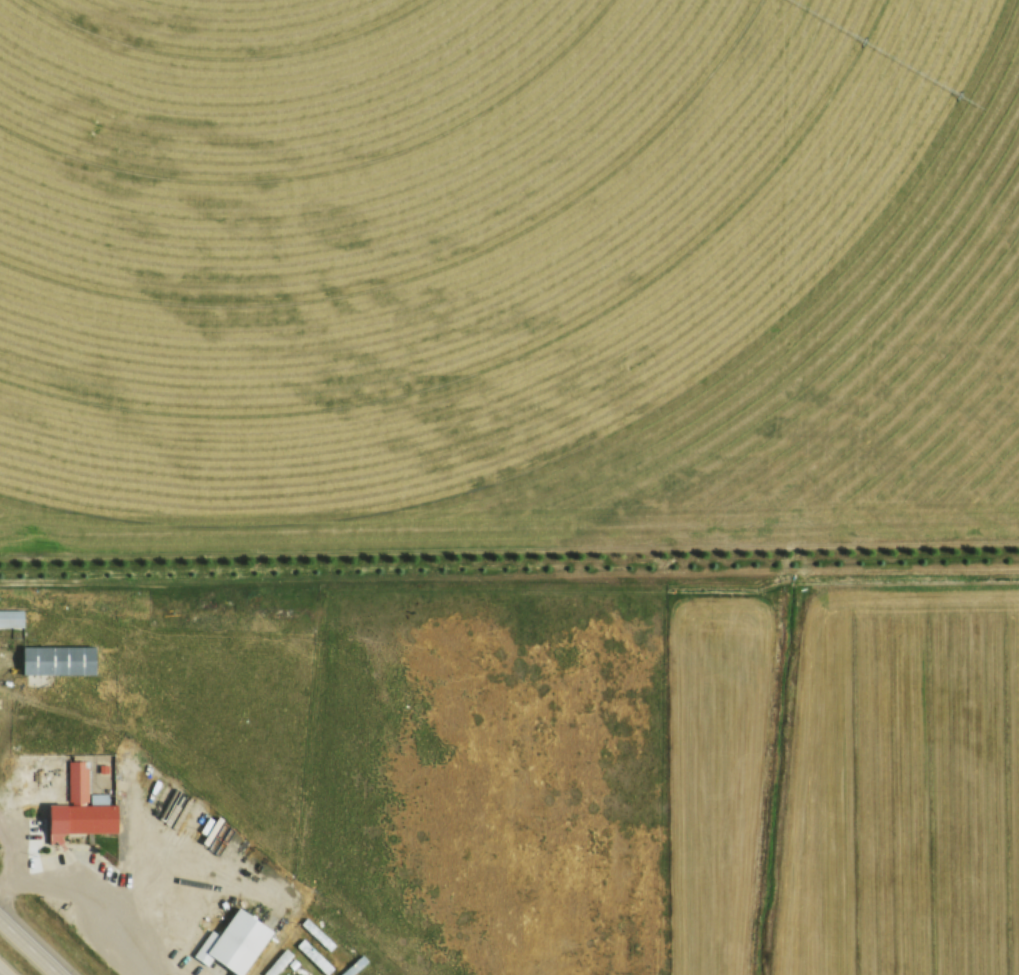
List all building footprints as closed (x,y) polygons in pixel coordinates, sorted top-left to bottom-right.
[(22,627),(22,610),(0,610),(0,627),(22,627)] [(94,675),(94,647),(21,647),(21,675),(94,675)] [(116,833),(116,793),(88,794),(87,760),(67,761),(68,804),(47,804),(48,843),(63,843),(63,833),(116,833)] [(236,908),(218,935),(210,930),(192,957),(213,971),(218,965),(234,974),(242,974),(271,931),(236,908)] [(326,959),(319,965),(329,974),(342,974),(326,959)]
